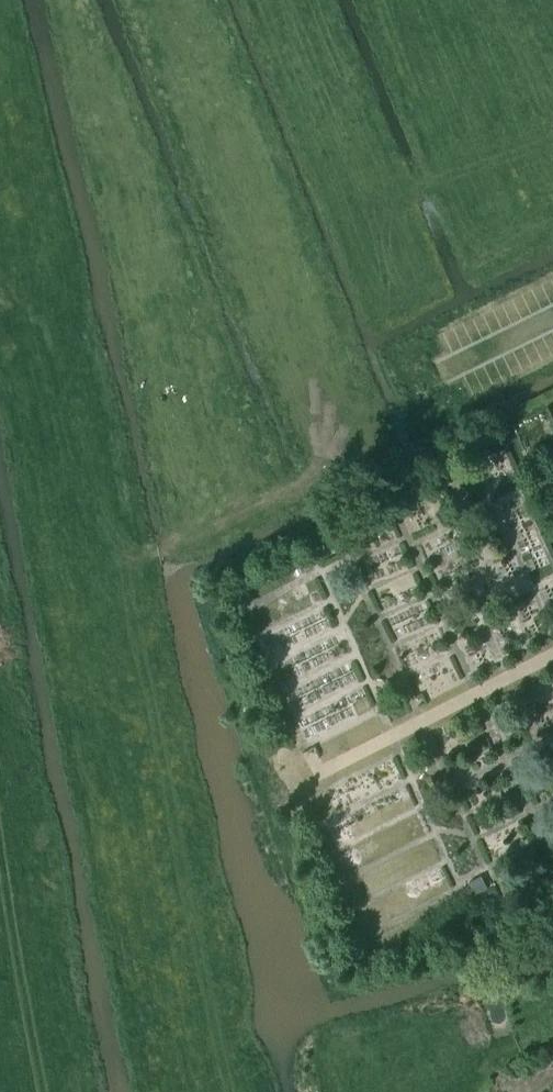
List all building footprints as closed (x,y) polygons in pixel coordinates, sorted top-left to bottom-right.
[(482,876),(469,882),(474,895),(488,889),(482,876)]
